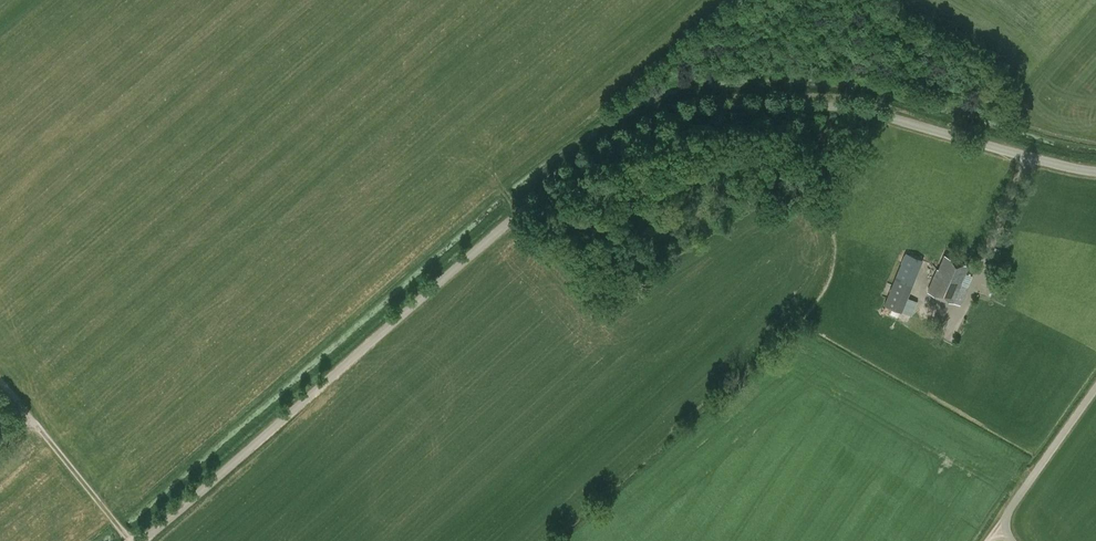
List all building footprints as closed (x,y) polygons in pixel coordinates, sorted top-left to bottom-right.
[(914,231),(905,252),(884,304),(912,316),(918,301),(908,297),(923,260),(917,257),(925,236),(914,231)] [(945,255),(940,269),(937,268),(927,291),(960,305),(968,286),(963,284),(965,279),(963,278),(968,265),(945,255)]
